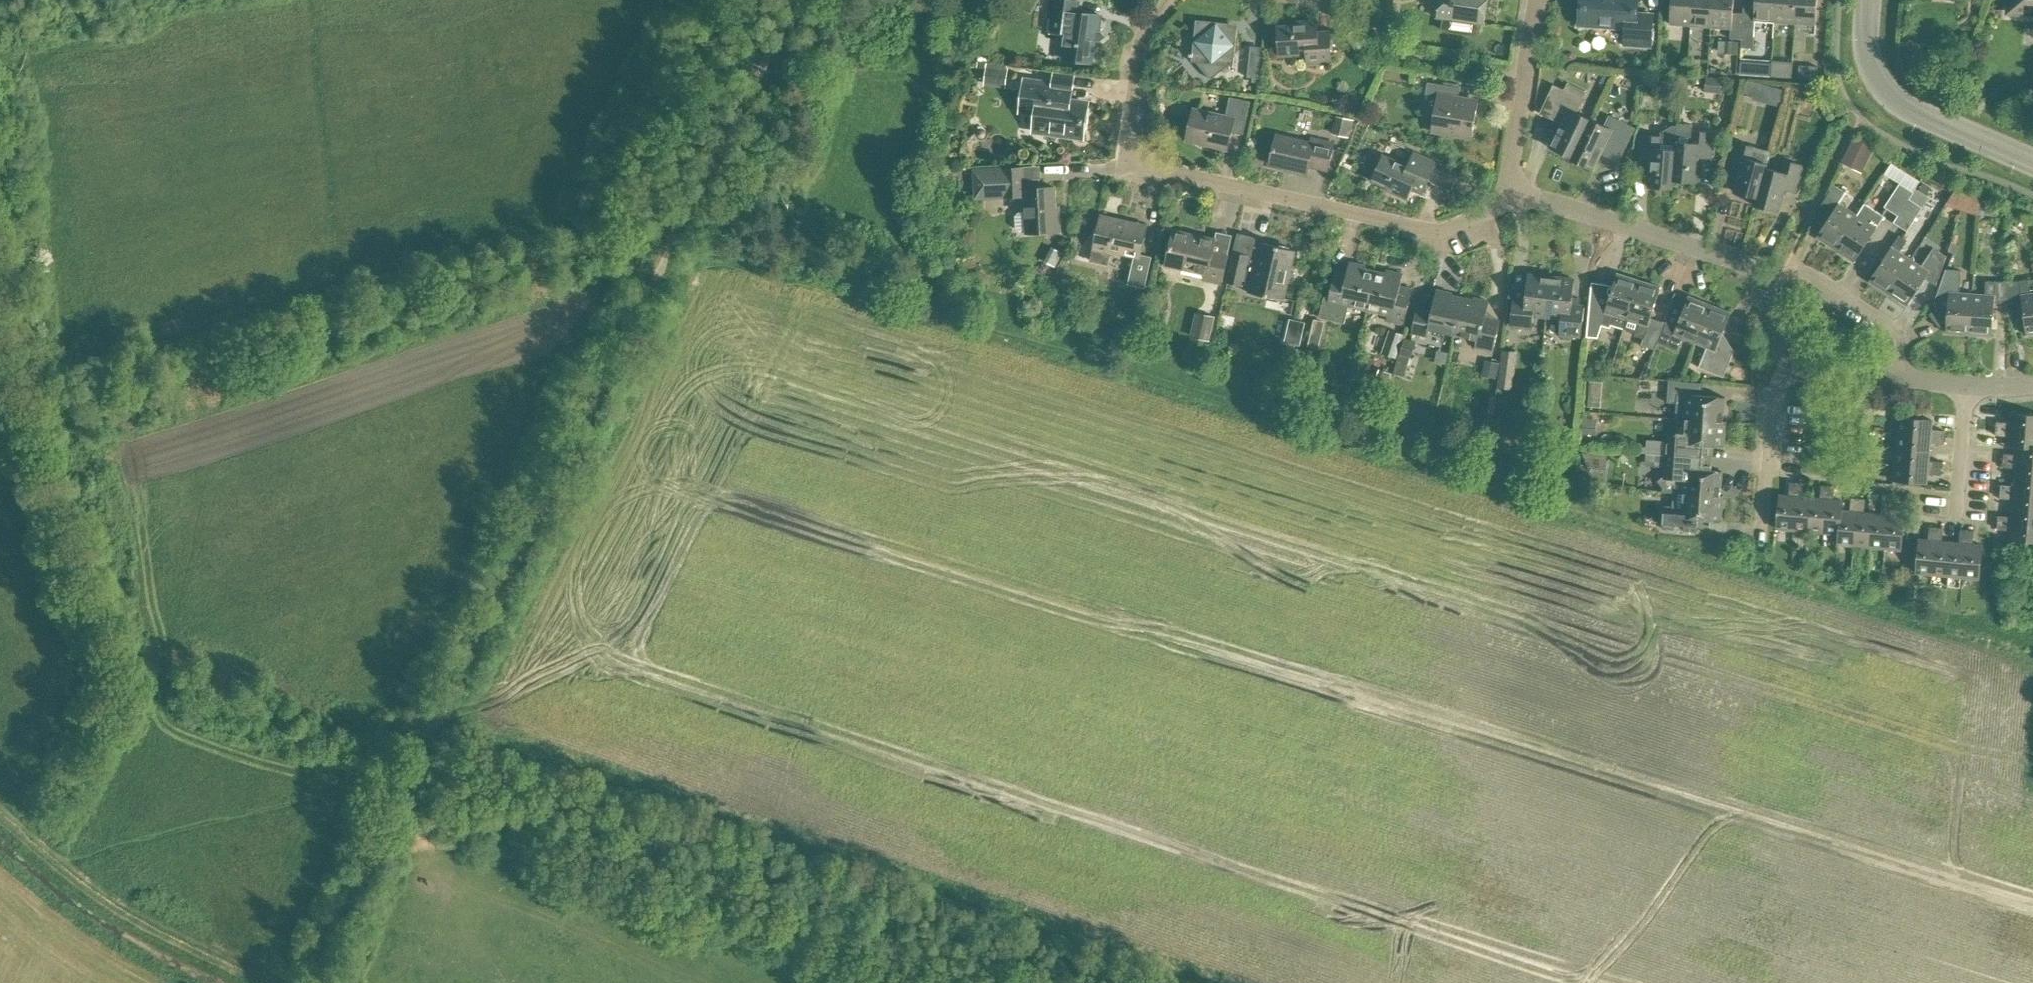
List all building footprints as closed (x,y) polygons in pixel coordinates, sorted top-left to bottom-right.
[(1014,4),(1033,14),(1041,0),(1016,0),(1014,4)] [(1050,18),(1048,31),(1066,34),(1062,59),(1092,63),(1095,41),(1100,42),(1106,37),(1101,32),(1100,31),(1102,16),(1078,13),(1079,2),(1065,0),(1050,0),(1048,17),(1050,18)] [(1488,0),(1440,0),(1437,18),(1484,24),(1488,0)] [(1653,15),(1637,14),(1638,0),(1583,0),(1582,24),(1627,27),(1625,45),(1650,47),(1653,15)] [(1693,0),(1672,0),(1670,24),(1691,26),(1693,0)] [(1691,26),(1711,27),(1713,0),(1693,0),(1691,26)] [(1743,14),(1733,13),(1734,0),(1713,0),(1711,27),(1731,29),(1730,39),(1742,39),(1743,29),(1744,14),(1743,14)] [(1742,39),(1742,47),(1753,48),(1755,20),(1775,22),(1777,0),(1756,0),(1755,4),(1744,4),(1743,14),(1744,14),(1743,29),(1742,39)] [(1796,0),(1777,0),(1775,22),(1795,23),(1796,0)] [(1795,23),(1816,25),(1817,0),(1796,0),(1795,23)] [(2009,12),(2032,14),(2032,0),(2009,0),(2009,12)] [(1192,62),(1197,63),(1211,80),(1228,66),(1234,66),(1238,25),(1196,20),(1193,53),(1191,53),(1190,56),(1192,57),(1192,62)] [(1307,64),(1332,62),(1330,32),(1318,33),(1317,24),(1278,26),(1279,53),(1306,51),(1307,64)] [(1740,75),(1750,75),(1751,60),(1741,60),(1740,75)] [(987,65),(984,83),(1005,87),(1008,68),(987,65)] [(1817,79),(1818,67),(1800,66),(1799,77),(1817,79)] [(1259,79),(1260,69),(1249,68),(1248,77),(1259,79)] [(1721,92),(1723,78),(1706,77),(1705,91),(1721,92)] [(1086,104),(1070,101),(1072,87),(1026,81),(1023,105),(1039,107),(1035,131),(1082,138),(1086,104)] [(1747,81),(1746,93),(1759,94),(1760,82),(1747,81)] [(1472,137),(1478,102),(1458,99),(1460,88),(1428,82),(1426,94),(1437,96),(1432,130),(1472,137)] [(1551,87),(1539,113),(1551,118),(1562,124),(1551,147),(1572,157),(1571,159),(1572,159),(1591,120),(1577,113),(1582,102),(1563,93),(1551,87)] [(1230,97),(1229,105),(1226,117),(1194,110),(1187,139),(1228,148),(1231,132),(1243,134),(1251,101),(1230,97)] [(1834,99),(1820,107),(1826,118),(1840,110),(1834,99)] [(1591,120),(1572,159),(1593,170),(1602,151),(1620,160),(1635,128),(1610,115),(1604,126),(1591,120)] [(1336,116),(1332,133),(1350,137),(1354,120),(1336,116)] [(1661,132),(1661,136),(1640,135),(1638,163),(1650,164),(1649,187),(1672,189),(1678,124),(1677,124),(1677,126),(1673,125),(1661,132)] [(1686,124),(1678,124),(1672,189),(1673,189),(1674,181),(1697,183),(1699,159),(1711,160),(1714,132),(1692,130),(1691,127),(1689,125),(1686,124)] [(1328,171),(1334,144),(1311,138),(1310,143),(1276,135),(1270,164),(1295,169),(1294,172),(1307,175),(1309,166),(1328,171)] [(1853,139),(1841,165),(1860,174),(1871,150),(1872,148),(1865,145),(1854,139),(1853,139)] [(1766,147),(1755,148),(1735,142),(1728,168),(1740,171),(1735,192),(1757,198),(1755,206),(1756,206),(1767,164),(1769,155),(1766,147)] [(1423,194),(1437,163),(1414,153),(1407,167),(1383,156),(1372,180),(1408,196),(1411,189),(1423,194)] [(1767,164),(1756,206),(1779,212),(1785,190),(1797,193),(1804,165),(1784,160),(1780,172),(1766,168),(1767,164)] [(973,171),(975,199),(1025,196),(1025,212),(1020,212),(1016,216),(1016,227),(1021,231),(1026,231),(1026,233),(1060,231),(1059,206),(1056,206),(1055,187),(1026,190),(1024,168),(973,171)] [(1914,192),(1920,182),(1907,173),(1885,207),(1898,216),(1909,199),(1914,192)] [(1977,212),(1983,196),(1955,186),(1949,202),(1977,212)] [(1836,249),(1865,203),(1857,215),(1847,208),(1855,196),(1846,191),(1817,237),(1836,249)] [(1923,208),(1909,199),(1898,216),(1894,222),(1907,231),(1923,208)] [(1865,203),(1836,249),(1855,262),(1884,216),(1865,203)] [(1108,265),(1111,252),(1134,257),(1128,284),(1145,288),(1152,257),(1141,255),(1148,225),(1101,215),(1091,261),(1108,265)] [(1222,284),(1228,256),(1212,252),(1215,240),(1174,231),(1167,264),(1205,273),(1204,280),(1222,284)] [(1869,281),(1889,293),(1911,259),(1900,252),(1907,241),(1899,235),(1869,281)] [(1284,299),(1295,252),(1279,249),(1279,246),(1260,242),(1255,265),(1247,264),(1249,256),(1234,253),(1228,282),(1243,285),(1243,284),(1251,285),(1249,293),(1268,297),(1269,295),(1284,299)] [(1911,259),(1889,293),(1908,305),(1925,278),(1936,285),(1947,256),(1933,248),(1921,266),(1911,259)] [(1367,310),(1376,271),(1365,269),(1366,266),(1350,262),(1347,274),(1335,271),(1330,293),(1325,295),(1320,318),(1348,325),(1351,307),(1367,310)] [(1947,333),(1969,334),(1972,294),(1960,293),(1961,271),(1946,269),(1935,299),(1949,300),(1947,333)] [(1386,274),(1376,271),(1367,310),(1388,315),(1387,321),(1404,325),(1412,289),(1400,286),(1403,274),(1387,270),(1386,274)] [(1617,274),(1607,305),(1590,299),(1587,337),(1598,338),(1602,326),(1611,328),(1613,320),(1625,324),(1639,280),(1617,274)] [(1546,317),(1550,277),(1528,275),(1526,300),(1514,299),(1511,325),(1532,327),(1533,315),(1546,317)] [(1584,306),(1579,306),(1580,299),(1572,298),(1574,279),(1550,277),(1546,317),(1562,318),(1560,334),(1581,336),(1584,306)] [(1635,336),(1643,338),(1641,344),(1655,350),(1658,342),(1666,323),(1651,318),(1661,287),(1639,280),(1625,324),(1637,328),(1635,336)] [(2008,303),(2022,303),(2026,335),(2032,334),(2032,293),(2031,294),(2029,280),(2019,281),(2008,282),(2008,303)] [(2008,303),(2008,282),(1996,282),(1986,281),(1985,295),(1972,294),(1969,334),(1992,336),(1995,303),(2008,303)] [(1454,335),(1463,298),(1452,295),(1452,293),(1437,290),(1432,312),(1417,309),(1412,333),(1428,337),(1430,329),(1454,335)] [(1695,342),(1710,305),(1689,296),(1680,319),(1669,315),(1666,323),(1658,342),(1678,350),(1683,337),(1695,342)] [(1473,300),(1463,298),(1454,335),(1477,340),(1475,348),(1493,352),(1500,320),(1485,317),(1489,301),(1474,298),(1473,300)] [(1719,344),(1731,313),(1710,305),(1695,342),(1707,347),(1699,367),(1724,377),(1735,350),(1719,344)] [(1195,313),(1190,336),(1211,341),(1217,318),(1195,313)] [(1313,320),(1310,333),(1313,334),(1320,336),(1323,322),(1316,320),(1313,320)] [(1396,358),(1404,334),(1389,329),(1380,353),(1396,358)] [(1404,338),(1399,358),(1411,361),(1417,342),(1404,338)] [(1499,375),(1515,377),(1518,353),(1503,351),(1499,375)] [(1485,362),(1482,376),(1496,379),(1499,365),(1485,362)] [(1378,385),(1384,387),(1390,373),(1383,370),(1378,385)] [(1684,419),(1726,422),(1726,421),(1723,421),(1725,397),(1696,395),(1697,383),(1669,381),(1667,403),(1685,404),(1684,419)] [(1588,407),(1601,408),(1602,395),(1589,394),(1588,407)] [(2032,432),(2032,415),(2011,414),(2010,423),(1997,422),(1996,429),(2032,432)] [(1583,417),(1582,433),(1595,434),(1596,418),(1583,417)] [(1899,417),(1897,434),(1944,437),(1945,431),(1931,430),(1932,420),(1899,417)] [(1676,419),(1675,433),(1668,433),(1666,455),(1694,457),(1695,444),(1724,447),(1726,422),(1684,419),(1676,419)] [(1996,429),(1995,435),(2009,436),(2008,446),(2018,447),(2018,445),(2032,447),(2032,432),(1996,429)] [(1896,449),(1930,452),(1930,443),(1944,444),(1944,437),(1897,434),(1896,449)] [(2032,463),(2032,447),(2018,445),(2018,447),(2017,455),(2004,454),(2003,460),(2032,463)] [(1895,465),(1942,468),(1942,462),(1929,461),(1930,452),(1896,449),(1895,465)] [(1645,465),(1665,467),(1665,476),(1664,475),(1657,480),(1662,487),(1662,492),(1681,493),(1723,496),(1721,495),(1722,471),(1693,469),(1694,457),(1666,455),(1645,453),(1645,465)] [(2032,479),(2032,463),(2003,460),(2003,467),(2016,468),(2015,477),(2032,479)] [(1942,468),(1895,465),(1893,481),(1927,483),(1928,474),(1941,475),(1942,468)] [(2032,494),(2032,479),(2015,477),(2015,486),(2001,485),(2001,491),(2032,494)] [(1793,530),(1797,483),(1790,482),(1789,496),(1780,495),(1777,529),(1793,530)] [(1797,483),(1793,530),(1808,532),(1811,498),(1803,497),(1804,484),(1797,483)] [(1811,498),(1808,532),(1824,533),(1828,486),(1821,485),(1820,499),(1811,498)] [(1835,486),(1828,486),(1824,533),(1839,534),(1841,511),(1842,511),(1843,501),(1834,500),(1835,486)] [(2032,510),(2032,494),(2001,491),(2000,498),(2013,499),(2013,508),(2032,510)] [(1723,496),(1681,493),(1681,494),(1683,494),(1682,508),(1665,507),(1663,529),(1691,531),(1692,518),(1721,521),(1723,496)] [(1854,546),(1858,499),(1852,498),(1850,512),(1842,511),(1841,511),(1839,534),(1838,544),(1854,546)] [(1869,547),(1873,514),(1864,513),(1865,499),(1858,499),(1854,546),(1869,547)] [(1885,549),(1889,502),(1883,501),(1881,514),(1873,514),(1869,547),(1885,549)] [(1889,502),(1885,549),(1901,550),(1904,516),(1895,516),(1896,502),(1889,502)] [(2032,526),(2032,510),(2013,508),(2012,517),(1998,516),(1998,523),(2032,526)] [(1998,523),(1997,529),(2011,530),(2010,540),(2032,542),(2032,526),(1998,523)] [(1932,575),(1936,528),(1930,527),(1928,540),(1919,539),(1916,573),(1932,575)] [(1936,528),(1932,575),(1947,576),(1951,542),(1942,542),(1943,528),(1936,528)] [(1951,542),(1947,576),(1963,578),(1967,530),(1961,530),(1959,543),(1951,542)] [(1974,531),(1967,530),(1963,578),(1979,579),(1982,545),(1973,544),(1974,531)] [(1906,588),(1905,600),(1913,601),(1914,589),(1906,588)]
